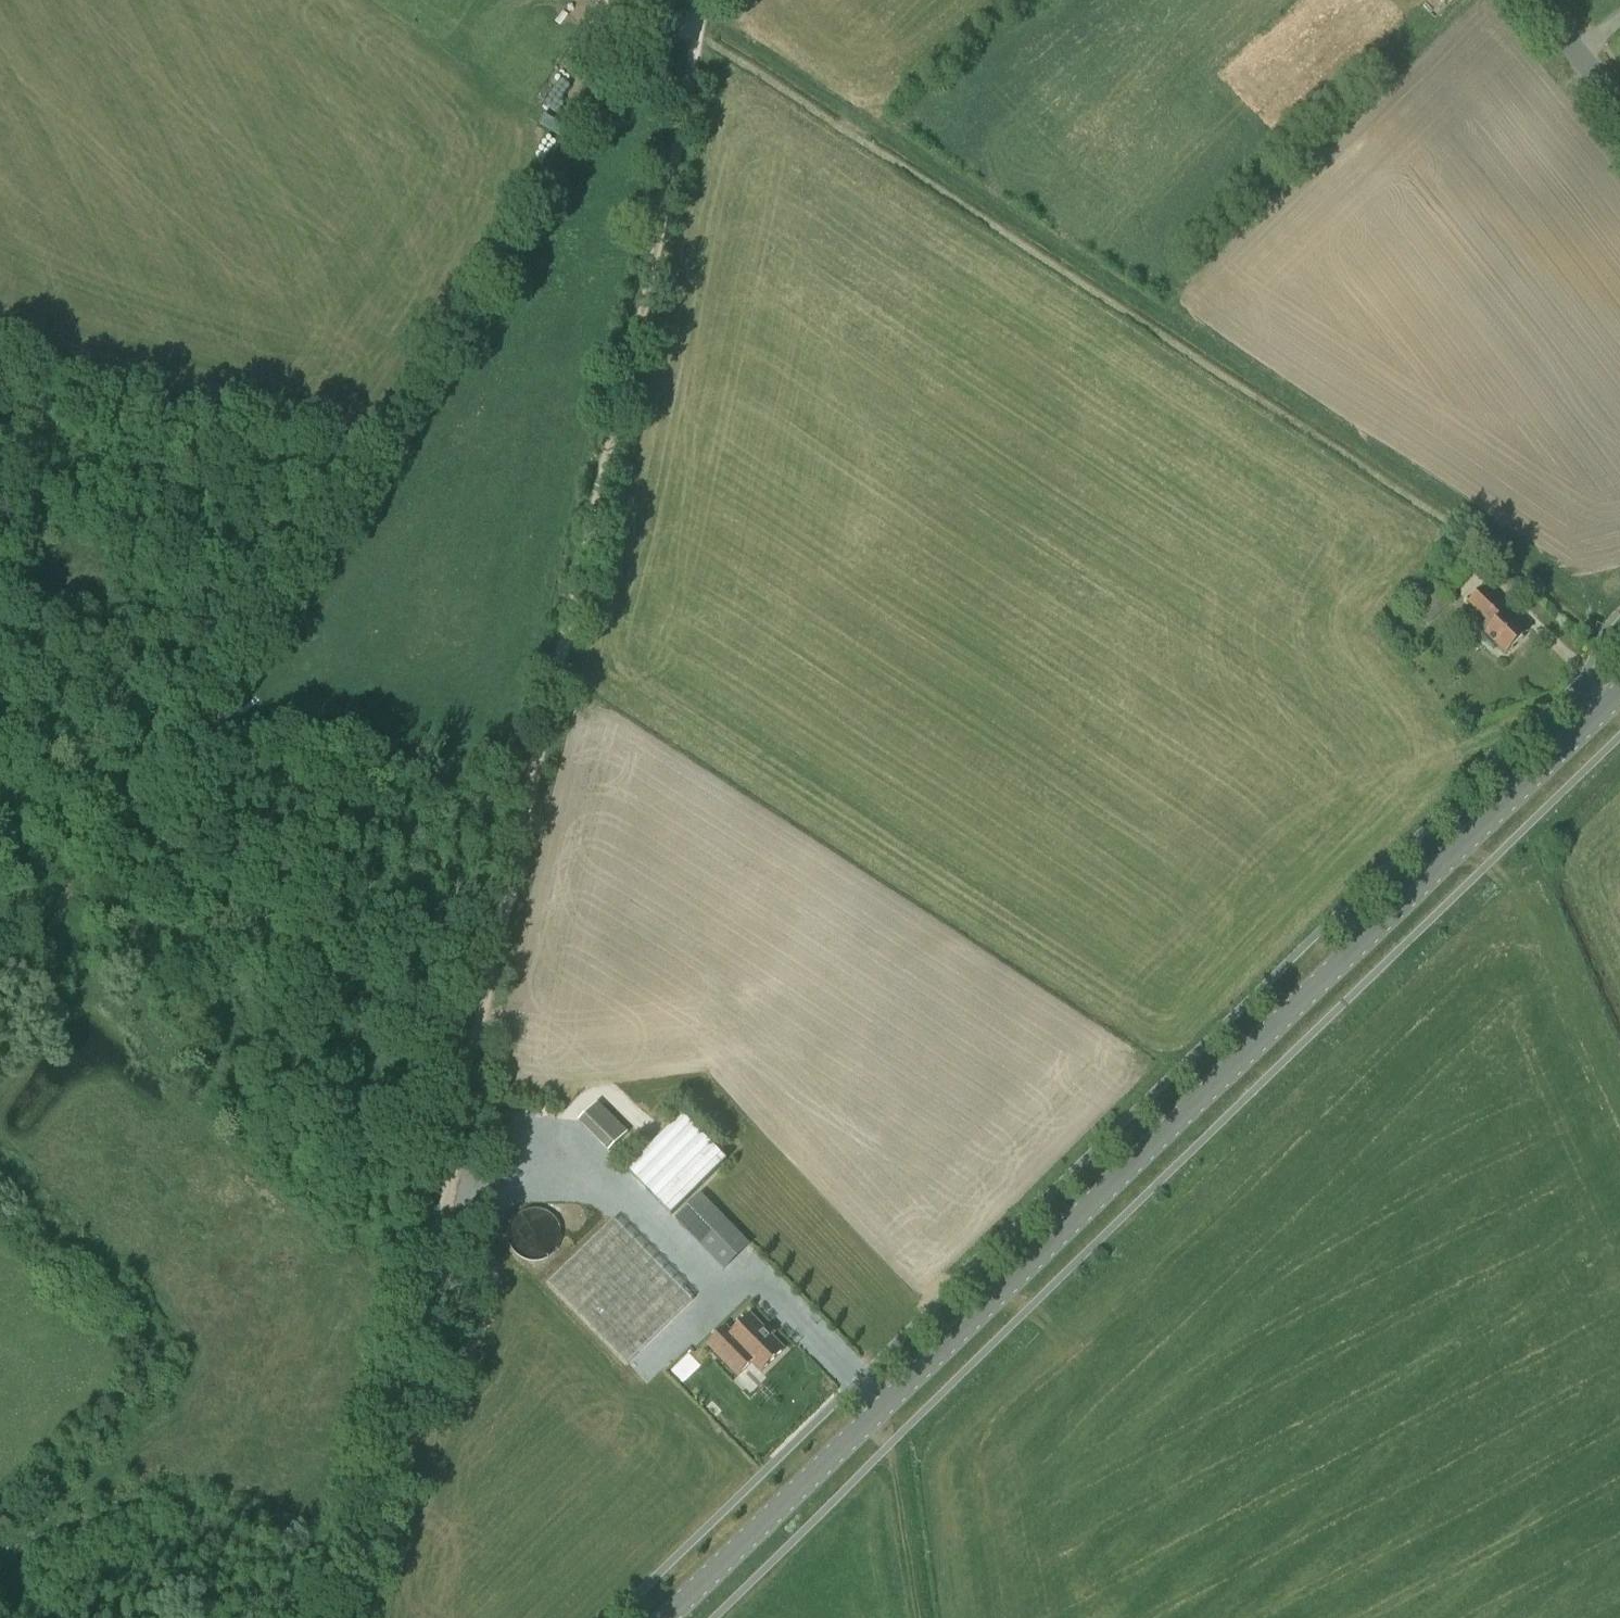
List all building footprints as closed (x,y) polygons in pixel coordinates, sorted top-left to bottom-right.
[(1508,654),(1528,633),(1508,614),(1510,612),(1484,588),(1469,604),(1493,627),(1483,637),(1494,647),(1498,644),(1508,654)] [(586,1117),(615,1151),(636,1133),(608,1099),(586,1117)] [(674,1215),(730,1160),(700,1130),(629,1169),(674,1215)] [(726,1269),(751,1245),(703,1194),(678,1219),(726,1269)] [(535,1208),(531,1208),(526,1209),(522,1211),(518,1213),(515,1216),(512,1220),(510,1224),(509,1228),(508,1232),(508,1237),(509,1241),(510,1246),(513,1249),(516,1253),(519,1256),(523,1258),(527,1260),(531,1261),(536,1261),(540,1260),(545,1259),(549,1257),(552,1254),(556,1251),(558,1247),(560,1243),(561,1239),(561,1234),(561,1229),(560,1225),(558,1221),(555,1217),(552,1214),(548,1211),(544,1209),(540,1208),(535,1208)] [(630,1363),(695,1300),(617,1219),(552,1282),(630,1363)] [(786,1350),(753,1316),(734,1334),(728,1327),(710,1345),(740,1376),(753,1363),(762,1373),(786,1350)]
